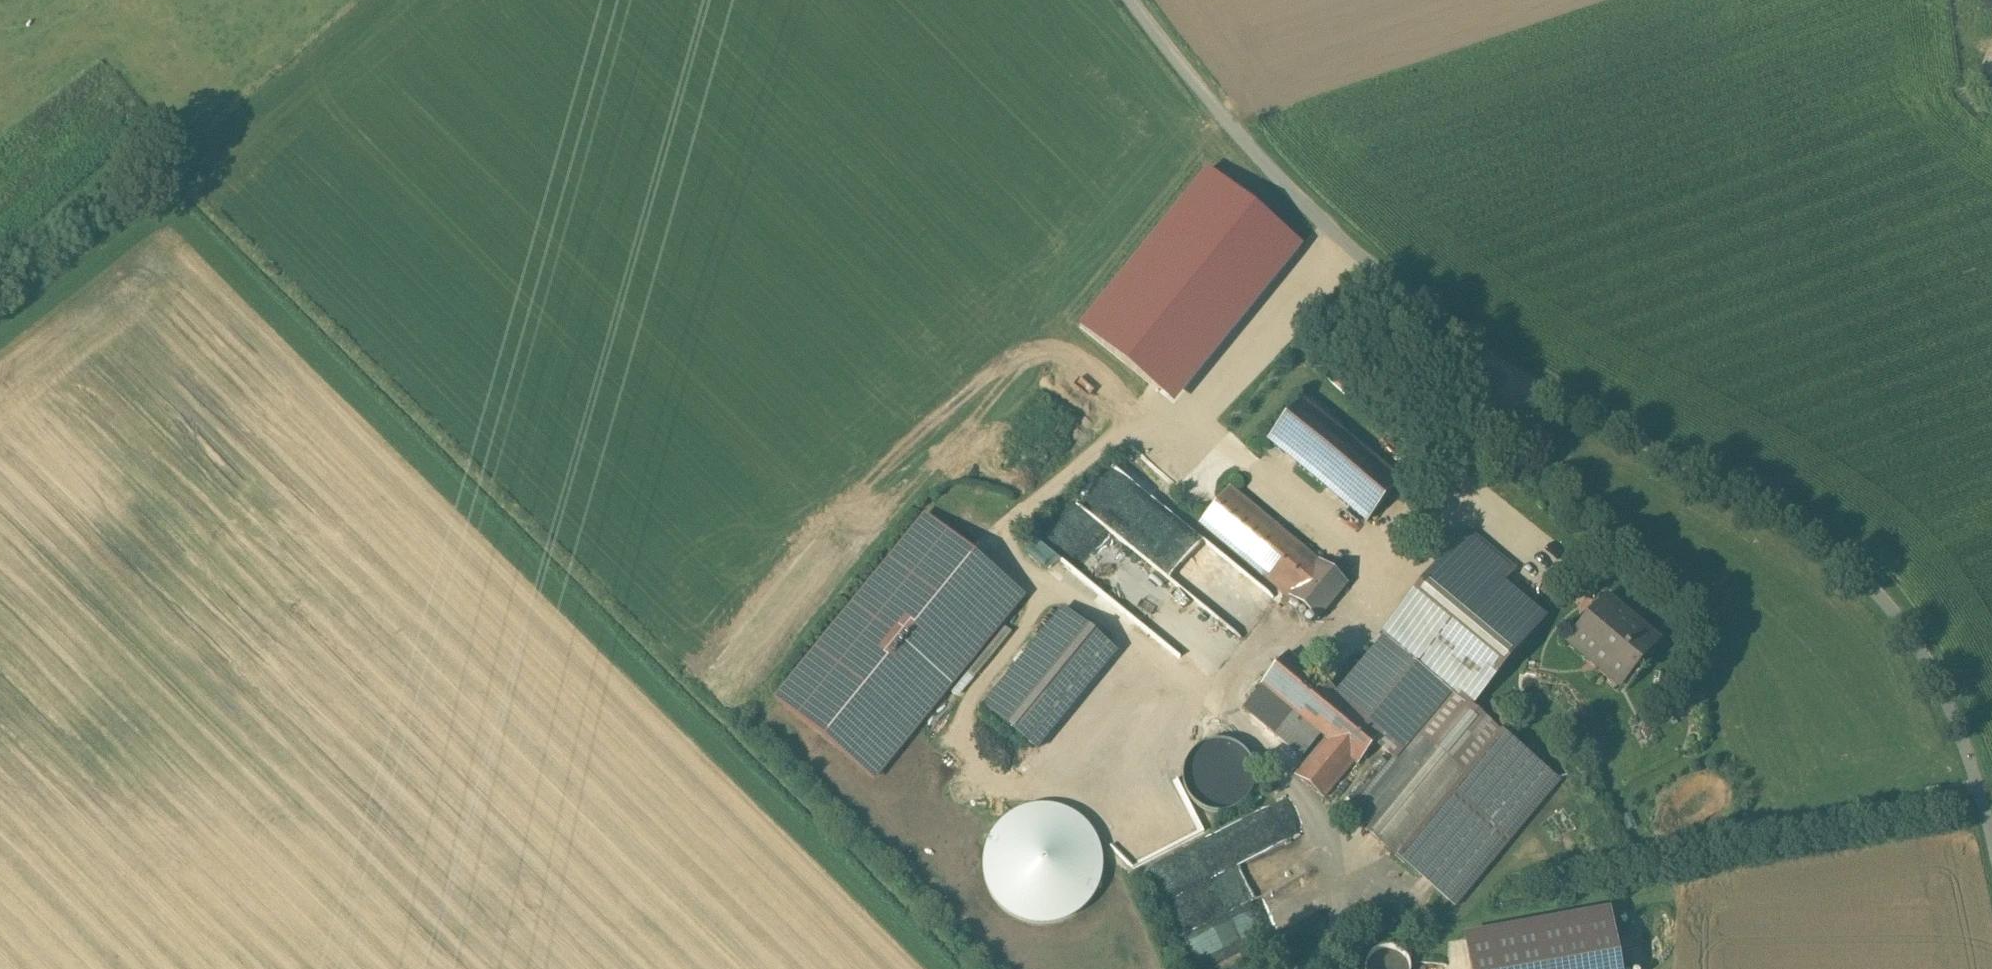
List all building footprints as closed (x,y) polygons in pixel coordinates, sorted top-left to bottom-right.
[(1399,483),(1300,401),(1268,440),(1366,522),(1399,483)] [(1192,592),(1215,560),(1111,483),(1090,510),(1081,503),(1049,546),(1111,592),(1139,553),(1192,592)] [(1345,584),(1228,487),(1199,522),(1316,619),(1345,584)] [(1019,594),(922,514),(778,691),(875,770),(1019,594)] [(1415,733),(1444,757),(1477,717),(1553,628),(1507,587),(1517,574),(1475,536),(1425,598),(1503,663),(1465,708),(1453,699),(1447,706),(1428,691),(1435,683),(1416,667),(1384,706),(1415,733)] [(1425,598),(1420,593),(1382,639),(1416,667),(1435,683),(1428,691),(1447,706),(1453,699),(1465,708),(1503,663),(1425,598)] [(1632,628),(1602,602),(1567,645),(1619,688),(1655,644),(1633,627),(1632,628)] [(1115,653),(1062,610),(982,707),(1035,751),(1115,653)] [(1345,700),(1290,653),(1248,705),(1308,754),(1294,776),(1321,799),(1352,763),(1356,765),(1375,741),(1382,733),(1370,723),(1384,706),(1416,667),(1382,639),(1372,651),(1381,658),(1345,700)] [(1181,688),(1118,766),(1146,789),(1209,711),(1181,688)] [(1415,733),(1384,706),(1370,723),(1382,733),(1375,741),(1395,758),(1415,733)] [(1467,776),(1398,860),(1443,900),(1548,775),(1477,717),(1444,757),(1467,776)] [(1395,758),(1346,817),(1398,860),(1467,776),(1444,757),(1415,733),(1395,758)] [(1193,784),(1247,796),(1258,751),(1204,738),(1193,784)] [(1104,878),(1104,857),(1098,838),(1085,822),(1068,811),(1049,806),(1028,808),(1010,816),(995,830),(986,849),(983,869),(988,889),(997,905),(1012,918),(1030,925),(1049,927),(1068,922),(1084,912),(1096,897),(1104,878)] [(1306,918),(1289,883),(1182,935),(1198,968),(1201,968),(1306,918)] [(1468,935),(1475,968),(1616,968),(1605,910),(1468,935)]
